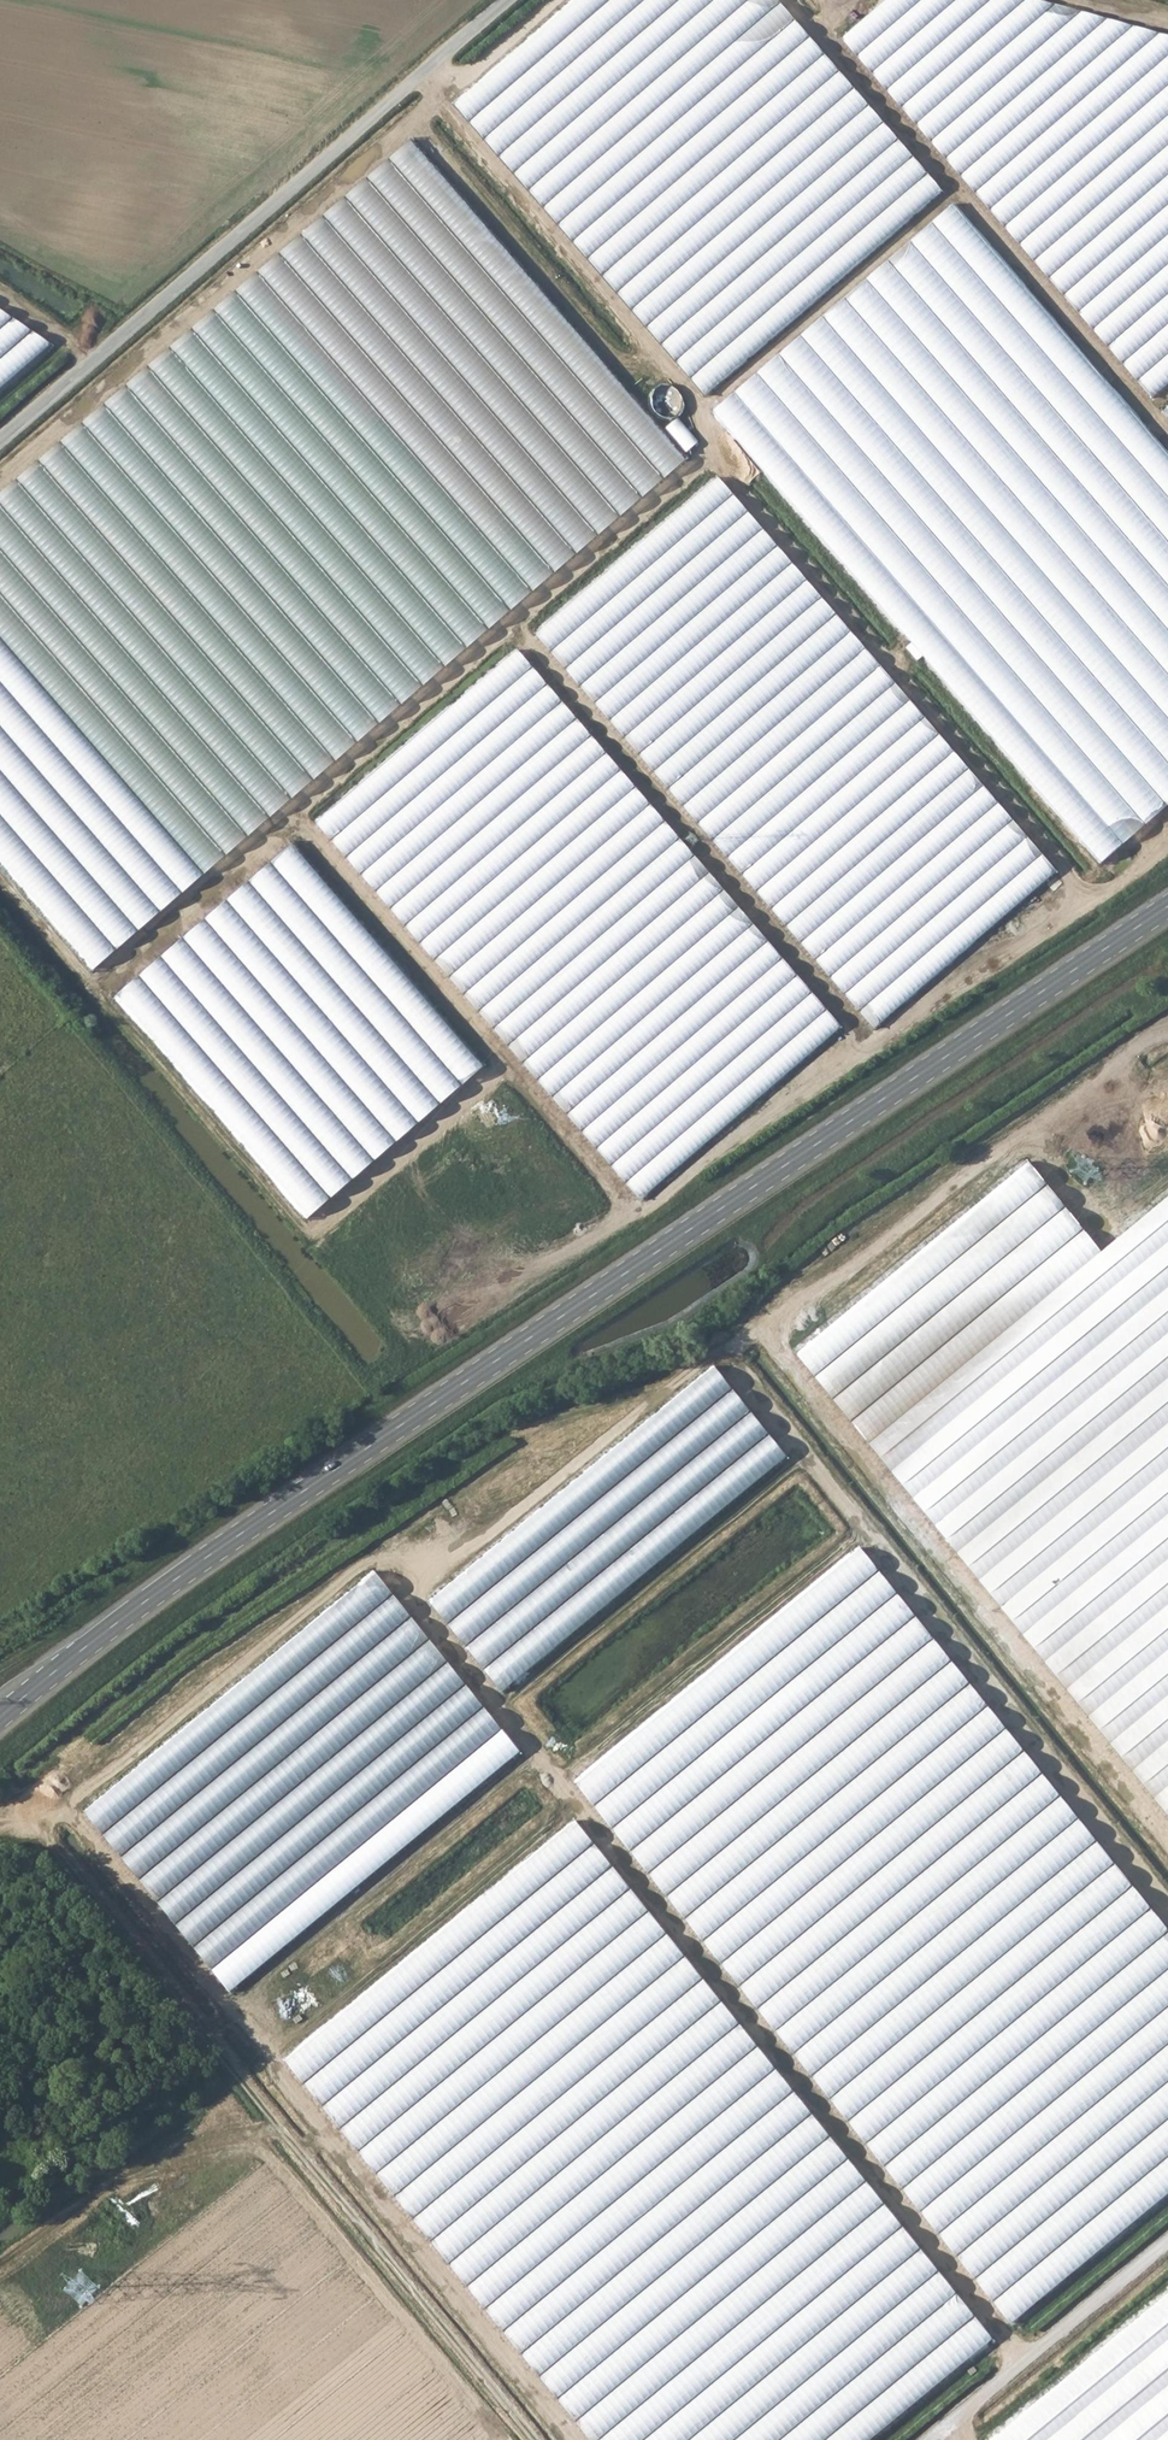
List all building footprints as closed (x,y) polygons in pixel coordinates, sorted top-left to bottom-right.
[(943,192),(806,33),(777,0),(575,0),(516,52),(454,105),(593,268),(705,399),(943,192)] [(1167,386),(1167,36),(1038,0),(885,0),(841,38),(1152,400),(1167,386)] [(92,968),(689,459),(412,143),(0,496),(0,863),(92,968)] [(716,413),(1101,864),(1167,805),(1167,453),(955,205),(716,413)] [(52,345),(0,310),(0,390),(52,345)] [(689,452),(701,442),(680,417),(668,427),(689,452)] [(536,635),(862,1014),(876,1030),(1056,872),(718,478),(536,635)] [(844,1029),(518,650),(316,824),(507,1046),(642,1205),(844,1029)] [(114,998),(306,1221),(485,1070),(294,845),(114,998)] [(1096,1254),(1022,1162),(790,1350),(1167,1818),(1167,1193),(1096,1254)] [(785,1458),(708,1365),(425,1597),(502,1691),(785,1458)] [(854,1549),(568,1781),(1015,2328),(1167,2204),(1167,1935),(854,1549)] [(518,1753),(369,1573),(82,1809),(231,1990),(518,1753)] [(569,1823),(279,2059),(591,2439),(873,2439),(993,2343),(569,1823)] [(983,2439),(1167,2439),(1167,2287),(983,2439)]
